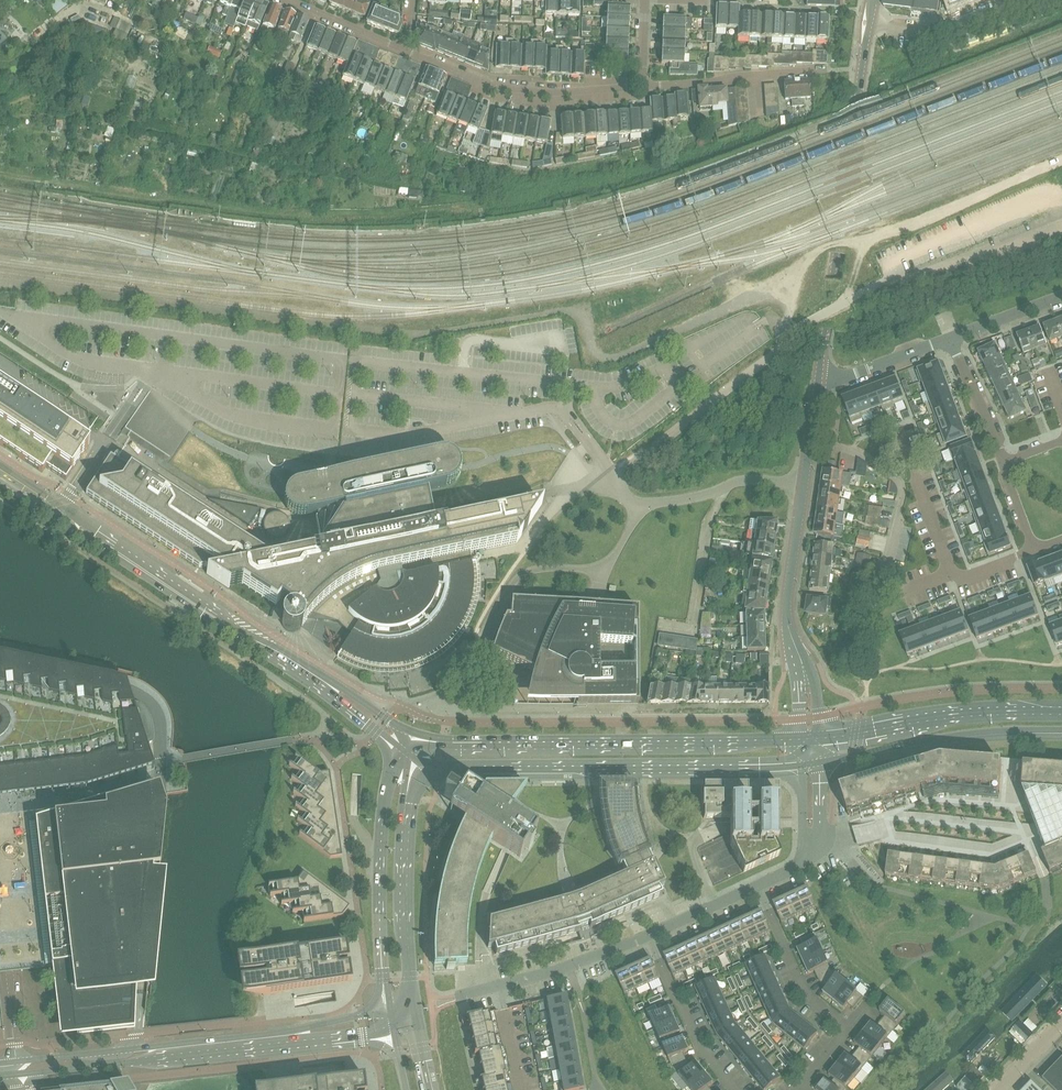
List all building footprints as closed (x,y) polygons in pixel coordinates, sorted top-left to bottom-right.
[(57,16),(74,2),(73,0),(72,0),(56,0),(49,6),(57,16)] [(220,4),(226,7),(222,15),(227,17),(228,14),(234,0),(221,0),(220,4)] [(228,14),(237,18),(245,0),(234,0),(228,14)] [(237,18),(235,23),(245,27),(246,26),(256,0),(245,0),(237,18)] [(258,0),(256,0),(246,26),(258,31),(269,4),(258,0)] [(329,4),(340,9),(344,0),(330,0),(329,4)] [(352,13),(357,0),(344,0),(340,9),(352,13)] [(371,2),(365,0),(357,0),(352,13),(364,18),(371,2)] [(418,0),(428,0),(428,3),(429,3),(430,10),(429,16),(435,16),(435,11),(436,11),(435,4),(435,1),(435,0),(418,0)] [(545,14),(556,15),(557,0),(546,0),(546,1),(545,1),(545,14)] [(567,15),(568,0),(557,0),(556,15),(567,15)] [(580,0),(568,0),(567,15),(579,16),(580,0)] [(883,7),(910,10),(912,0),(884,0),(883,7)] [(910,10),(912,10),(913,12),(917,13),(919,11),(923,12),(925,0),(912,0),(910,10)] [(923,12),(929,12),(930,15),(934,15),(936,13),(937,13),(938,0),(925,0),(923,12)] [(950,8),(971,0),(947,0),(950,8)] [(381,4),(378,9),(373,7),(366,24),(371,26),(375,28),(376,27),(382,30),(386,21),(389,13),(388,13),(382,11),(384,5),(381,4)] [(171,14),(173,9),(172,8),(173,8),(166,5),(164,11),(171,14)] [(271,5),(262,25),(260,30),(260,31),(259,32),(259,33),(259,34),(260,35),(261,36),(262,37),(263,37),(264,37),(265,37),(265,36),(266,36),(266,35),(267,35),(267,34),(267,33),(267,32),(267,31),(268,28),(274,30),(282,9),(271,5)] [(607,6),(607,17),(629,18),(629,7),(621,6),(621,7),(607,6)] [(715,28),(727,29),(728,6),(716,6),(715,28)] [(727,29),(737,29),(738,29),(738,15),(739,15),(739,7),(728,6),(727,29)] [(390,8),(388,13),(389,13),(386,21),(382,30),(389,32),(388,33),(393,35),(393,34),(398,36),(402,27),(402,19),(396,16),(398,11),(390,8)] [(460,12),(459,12),(459,20),(470,21),(471,11),(460,10),(460,12)] [(286,39),(296,15),(285,11),(278,27),(275,34),(286,39)] [(451,11),(450,18),(450,19),(459,20),(459,12),(451,11)] [(496,23),(496,16),(497,11),(484,11),(484,17),(483,22),(484,22),(484,23),(487,23),(488,23),(488,22),(496,23)] [(186,13),(183,20),(195,24),(197,18),(186,13)] [(205,16),(200,14),(198,18),(197,18),(195,24),(201,27),(205,16)] [(737,37),(749,37),(749,15),(739,15),(738,15),(738,29),(737,29),(737,37)] [(761,16),(749,15),(749,37),(748,41),(760,41),(760,38),(761,16)] [(302,37),(301,37),(308,20),(298,16),(291,33),(287,41),(290,42),(291,40),(293,41),(293,40),(300,43),(302,37)] [(760,38),(767,38),(767,44),(771,44),(772,16),(761,16),(760,38)] [(771,44),(771,38),(783,39),(783,16),(772,16),(771,44)] [(783,39),(794,39),(795,17),(783,16),(783,39)] [(123,44),(124,43),(132,26),(115,17),(110,26),(116,29),(114,33),(105,30),(103,35),(111,38),(123,44)] [(607,17),(606,29),(628,29),(629,18),(607,17)] [(794,39),(805,40),(806,17),(795,17),(794,39)] [(805,40),(817,40),(818,18),(806,17),(805,40)] [(691,19),(685,19),(663,18),(662,30),(684,30),(691,31),(691,19)] [(828,18),(818,18),(817,40),(827,40),(828,18)] [(496,33),(496,24),(496,23),(488,22),(488,23),(487,23),(487,25),(488,25),(487,32),(496,33)] [(222,28),(210,24),(208,29),(220,33),(222,28)] [(416,44),(424,47),(432,27),(425,27),(425,28),(417,25),(416,44)] [(434,51),(435,49),(442,30),(441,32),(436,30),(436,28),(432,26),(432,27),(424,47),(434,51)] [(314,27),(306,47),(317,52),(325,31),(314,27)] [(555,38),(567,38),(567,32),(561,32),(561,30),(556,29),(555,38)] [(606,29),(606,40),(628,41),(628,29),(606,29)] [(435,49),(444,53),(451,36),(446,34),(447,32),(442,30),(435,49)] [(662,30),(662,41),(684,42),(684,30),(662,30)] [(320,53),(327,56),(335,35),(325,31),(317,52),(313,60),(317,61),(320,53)] [(327,56),(337,60),(346,39),(335,35),(327,56)] [(444,53),(455,57),(463,38),(457,36),(457,39),(451,36),(444,53)] [(455,57),(464,61),(472,45),(471,45),(472,42),(463,38),(455,57)] [(496,45),(496,63),(495,67),(508,68),(509,38),(506,38),(505,45),(496,45)] [(508,68),(521,68),(522,46),(512,45),(513,38),(509,38),(508,68)] [(337,60),(347,64),(348,64),(351,56),(352,56),(357,44),(346,39),(337,60)] [(530,46),(522,46),(521,68),(533,69),(534,40),(530,39),(530,46)] [(533,69),(545,69),(546,69),(547,47),(538,46),(538,40),(534,40),(533,69)] [(606,40),(605,51),(628,52),(628,41),(606,40)] [(662,41),(662,52),(684,53),(684,42),(662,41)] [(464,61),(475,65),(481,49),(481,48),(482,46),(472,42),(471,45),(472,45),(464,61)] [(371,46),(366,44),(363,50),(369,52),(371,46)] [(547,47),(546,69),(545,69),(545,75),(558,75),(559,45),(555,45),(555,52),(547,51),(547,47)] [(558,75),(570,76),(571,52),(563,52),(563,46),(559,45),(558,75)] [(222,51),(217,49),(209,46),(207,53),(220,58),(222,51)] [(583,76),(584,62),(584,56),(584,50),(584,46),(580,46),(580,53),(571,52),(570,76),(583,76)] [(487,70),(488,63),(489,51),(481,49),(475,65),(487,70)] [(366,58),(369,52),(363,50),(360,56),(366,58)] [(627,63),(628,52),(605,51),(605,62),(627,63)] [(392,54),(386,52),(384,58),(389,60),(392,54)] [(662,52),(661,63),(683,64),(684,53),(662,52)] [(804,53),(797,52),(796,58),(789,58),(789,65),(796,65),(796,63),(804,63),(804,53)] [(767,67),(767,60),(773,60),(774,54),(767,54),(767,57),(759,57),(758,67),(767,67)] [(342,76),(353,81),(362,60),(352,56),(351,56),(348,64),(347,64),(342,76)] [(714,61),(713,70),(721,70),(722,64),(722,57),(714,57),(714,60),(714,61)] [(736,58),(728,57),(728,64),(722,64),(721,70),(728,71),(728,68),(736,68),(736,58)] [(387,67),(389,60),(384,58),(381,64),(387,67)] [(353,81),(364,85),(372,64),(362,60),(353,81)] [(412,63),(406,60),(404,66),(410,69),(412,63)] [(295,66),(288,62),(287,62),(281,79),(279,84),(286,88),(295,66)] [(697,76),(697,72),(697,64),(683,64),(661,63),(669,64),(669,75),(697,76)] [(364,85),(374,89),(383,68),(372,64),(364,85)] [(407,75),(410,69),(404,66),(401,73),(407,75)] [(374,89),(384,93),(393,73),(383,68),(374,89)] [(425,68),(418,86),(415,95),(425,99),(436,72),(425,68)] [(439,94),(446,76),(436,72),(425,99),(422,104),(428,106),(433,92),(439,94)] [(220,85),(223,76),(212,73),(209,81),(220,85)] [(290,86),(301,90),(303,85),(299,83),(302,76),(295,73),(290,86)] [(384,93),(395,98),(403,77),(393,73),(384,93)] [(403,108),(414,81),(403,77),(395,98),(392,103),(403,108)] [(810,98),(809,83),(808,80),(796,81),(798,107),(804,106),(803,98),(810,98)] [(464,84),(458,81),(456,87),(462,90),(464,84)] [(785,100),(791,99),(792,107),(798,107),(796,81),(784,82),(785,100)] [(311,94),(319,97),(323,88),(315,84),(313,89),(311,94)] [(331,86),(328,96),(333,98),(336,88),(337,86),(332,85),(331,86)] [(303,91),(311,94),(313,89),(305,86),(303,91)] [(459,96),(462,90),(456,87),(453,94),(459,96)] [(699,108),(708,107),(712,107),(710,90),(707,91),(706,88),(698,89),(699,108)] [(726,103),(727,110),(727,121),(713,126),(714,131),(728,127),(737,124),(736,116),(736,111),(735,105),(735,100),(735,99),(726,100),(725,89),(710,90),(712,107),(717,106),(717,104),(726,103)] [(674,94),(674,97),(675,117),(680,117),(689,116),(687,93),(674,94)] [(445,94),(437,113),(436,114),(447,119),(455,98),(445,94)] [(323,99),(322,101),(331,104),(332,99),(327,97),(324,96),(323,99)] [(674,97),(663,98),(665,121),(672,120),(673,126),(677,126),(677,123),(680,123),(680,117),(675,117),(674,97)] [(447,119),(457,123),(455,129),(455,130),(465,102),(455,98),(447,119)] [(655,121),(665,121),(663,98),(649,99),(650,110),(651,122),(652,128),(655,127),(655,121)] [(403,118),(401,123),(407,125),(415,104),(409,102),(403,118)] [(455,130),(465,134),(476,106),(465,102),(455,130)] [(468,127),(477,131),(474,142),(481,145),(485,131),(479,129),(487,111),(476,106),(465,134),(468,127)] [(765,109),(766,116),(778,113),(777,108),(765,109)] [(650,110),(639,111),(641,133),(652,132),(652,128),(651,122),(650,110)] [(639,111),(628,112),(629,134),(641,133),(639,111)] [(616,112),(605,113),(607,136),(618,135),(616,112)] [(628,112),(616,112),(618,135),(629,134),(628,112)] [(495,113),(491,133),(485,131),(481,145),(489,147),(490,141),(501,143),(502,136),(505,114),(495,113)] [(605,113),(594,114),(596,137),(607,136),(605,113)] [(502,136),(513,138),(516,116),(505,114),(502,136)] [(594,114),(583,115),(584,138),(596,137),(594,114)] [(583,115),(572,116),(573,138),(584,138),(583,115)] [(513,138),(524,140),(528,118),(516,116),(513,138)] [(560,117),(561,131),(562,139),(573,138),(572,116),(560,117)] [(749,121),(749,116),(736,116),(737,124),(749,121)] [(524,140),(535,142),(539,120),(528,118),(524,140)] [(535,142),(546,144),(550,122),(539,120),(535,142)] [(463,139),(460,147),(467,150),(471,142),(463,139)] [(542,161),(543,167),(552,165),(551,160),(552,145),(546,144),(542,161)] [(457,149),(455,149),(448,146),(448,147),(446,151),(455,154),(457,149)] [(578,160),(586,158),(586,153),(580,154),(580,151),(576,152),(577,155),(574,156),(575,160),(578,160)] [(522,162),(521,162),(520,167),(528,168),(529,163),(528,162),(528,161),(525,160),(523,160),(522,162)] [(1044,326),(1050,342),(1061,338),(1056,322),(1044,326)] [(1047,345),(1040,327),(1028,332),(1035,350),(1047,345)] [(1017,336),(1023,354),(1035,350),(1028,332),(1017,336)] [(1017,348),(1012,336),(1004,339),(1008,351),(1017,348)] [(978,352),(983,363),(1002,354),(1000,350),(998,351),(995,344),(978,352)] [(983,363),(989,374),(1005,367),(1002,360),(1004,359),(1002,354),(983,363)] [(1041,367),(1047,365),(1044,357),(1038,359),(1041,367)] [(1022,373),(1027,371),(1028,371),(1026,365),(1023,358),(1020,360),(1023,365),(1019,366),(1022,373)] [(1041,367),(1038,359),(1032,361),(1035,369),(1041,367)] [(942,374),(938,363),(918,370),(922,381),(942,374)] [(989,374),(994,385),(1013,377),(1011,373),(1008,374),(1005,367),(989,374)] [(1023,377),(1024,377),(1027,384),(1031,382),(1027,371),(1022,373),(1023,377)] [(947,384),(946,379),(944,380),(942,374),(922,381),(926,392),(947,384)] [(994,385),(999,397),(1016,390),(1012,382),(1015,381),(1013,377),(994,385)] [(903,398),(896,379),(889,381),(889,380),(884,381),(892,402),(903,398)] [(892,402),(884,381),(880,383),(880,384),(874,387),(882,406),(892,402)] [(950,395),(948,389),(949,388),(947,384),(926,392),(930,402),(950,395)] [(22,399),(0,385),(0,445),(42,473),(45,468),(65,481),(81,457),(89,444),(62,426),(66,420),(26,393),(22,399)] [(882,406),(874,387),(868,389),(868,387),(863,389),(871,410),(882,406)] [(853,394),(861,414),(871,410),(863,389),(859,391),(859,392),(853,394)] [(1033,389),(1032,389),(1025,392),(1027,397),(1034,395),(1033,389)] [(999,397),(1005,408),(1021,400),(1016,390),(999,397)] [(861,414),(853,394),(842,399),(845,406),(844,407),(846,412),(847,411),(850,418),(861,414)] [(955,405),(954,400),(952,401),(950,395),(930,402),(934,413),(955,405)] [(1038,406),(1034,395),(1027,397),(1032,409),(1038,406)] [(1005,408),(1010,419),(1026,412),(1021,400),(1005,408)] [(958,416),(956,410),(957,409),(955,405),(934,413),(938,423),(958,416)] [(942,434),(962,426),(962,427),(963,426),(962,421),(960,422),(958,416),(938,423),(942,434)] [(962,427),(962,426),(942,434),(946,445),(966,437),(962,427)] [(955,460),(975,452),(971,441),(951,449),(955,460)] [(330,475),(298,482),(295,483),(293,484),(290,486),(288,489),(286,491),(285,494),(285,498),(285,501),(285,504),(287,507),(288,509),(291,512),(293,514),(296,515),(299,516),(302,516),(305,516),(341,508),(342,512),(316,517),(323,549),(270,560),(110,456),(86,494),(199,568),(205,567),(214,572),(206,574),(228,588),(229,587),(228,586),(241,583),(275,606),(279,601),(288,607),(283,614),(282,617),(282,618),(282,621),(282,623),(282,624),(283,626),(284,628),(286,629),(288,630),(290,631),(292,631),(296,631),(298,630),(299,629),(301,626),(307,618),(311,614),(338,622),(344,628),(351,634),(338,656),(359,666),(382,670),(399,669),(416,665),(427,661),(437,655),(453,641),(464,626),(472,609),(475,595),(476,584),(476,572),(475,562),(460,565),(458,555),(516,542),(542,504),(437,525),(432,527),(431,522),(432,522),(426,491),(448,486),(451,485),(454,483),(456,481),(458,479),(460,476),(461,472),(461,469),(461,466),(460,462),(458,459),(456,457),(453,455),(450,453),(447,452),(444,452),(440,452),(406,459),(358,469),(334,474),(330,475)] [(959,470),(979,463),(975,452),(955,460),(959,470)] [(963,481),(983,473),(979,463),(959,470),(963,481)] [(824,470),(822,484),(841,486),(843,473),(824,470)] [(967,491),(987,484),(983,473),(963,481),(967,491)] [(887,493),(897,494),(897,491),(897,490),(897,489),(897,488),(897,487),(896,487),(896,486),(895,486),(895,485),(894,484),(894,483),(892,483),(889,482),(887,493)] [(822,484),(821,496),(842,499),(852,501),(852,496),(840,494),(841,486),(822,484)] [(971,502),(991,494),(987,484),(967,491),(971,502)] [(975,512),(995,505),(991,494),(971,502),(975,512)] [(821,496),(819,509),(838,512),(839,506),(841,506),(842,499),(821,496)] [(880,518),(883,508),(869,506),(864,505),(863,516),(867,516),(880,518)] [(979,523),(999,515),(995,505),(975,512),(979,523)] [(819,509),(817,522),(836,524),(838,512),(819,509)] [(983,533),(1003,526),(999,515),(979,523),(983,533)] [(878,525),(880,518),(867,516),(865,523),(878,525)] [(774,535),(777,520),(757,520),(757,522),(753,521),(751,531),(751,532),(774,535)] [(835,531),(836,524),(817,522),(815,535),(839,539),(840,531),(835,531)] [(987,544),(1007,536),(1003,526),(983,533),(987,544)] [(871,540),(875,540),(876,534),(860,530),(860,529),(855,528),(853,537),(858,538),(856,545),(869,548),(871,540)] [(773,547),(774,535),(751,532),(751,531),(744,530),(744,533),(749,534),(749,536),(745,535),(744,543),(754,544),(773,547)] [(987,544),(991,555),(1011,547),(1007,536),(987,544)] [(815,543),(813,555),(835,558),(841,559),(841,558),(841,551),(836,550),(834,550),(834,545),(815,543)] [(771,560),(773,547),(754,544),(752,557),(771,560)] [(858,554),(856,561),(870,564),(871,557),(858,554)] [(813,555),(812,567),(831,569),(832,565),(842,566),(842,559),(841,558),(841,559),(835,558),(813,555)] [(1047,560),(1054,579),(1061,575),(1061,573),(1056,556),(1047,560)] [(752,559),(750,571),(769,574),(770,562),(752,559)] [(1047,560),(1037,563),(1044,582),(1054,579),(1047,560)] [(855,567),(868,570),(870,564),(856,561),(855,567)] [(1028,567),(1035,586),(1044,582),(1037,563),(1028,567)] [(812,567),(810,579),(832,581),(833,573),(831,573),(831,569),(812,567)] [(767,586),(769,574),(750,571),(742,571),(741,582),(741,583),(767,586)] [(864,587),(866,576),(853,573),(852,578),(850,584),(864,587)] [(705,589),(715,591),(717,578),(706,576),(705,589)] [(832,588),(832,581),(810,579),(809,590),(829,593),(829,588),(832,588)] [(765,598),(767,586),(741,583),(741,588),(738,588),(738,594),(742,594),(742,595),(765,598)] [(763,610),(765,598),(742,595),(740,609),(744,610),(763,610)] [(1031,596),(1020,600),(1027,620),(1038,616),(1031,596)] [(826,616),(828,601),(808,598),(807,605),(805,606),(804,611),(806,612),(806,613),(826,616)] [(638,609),(616,607),(571,604),(512,600),(510,616),(506,616),(500,629),(498,635),(494,635),(489,650),(577,694),(577,703),(638,703),(638,609)] [(1020,600),(1010,604),(1017,623),(1027,620),(1020,600)] [(1010,604),(1000,608),(1008,627),(1017,623),(1010,604)] [(1000,608),(990,611),(998,631),(1008,627),(1000,608)] [(990,611),(980,615),(988,635),(998,631),(990,611)] [(745,613),(746,626),(764,625),(763,612),(745,613)] [(961,612),(950,616),(958,635),(969,631),(961,612)] [(969,619),(977,639),(988,635),(980,615),(969,619)] [(950,616),(940,619),(948,639),(958,635),(950,616)] [(940,619),(930,623),(938,643),(948,639),(940,619)] [(930,623),(921,627),(928,646),(938,643),(930,623)] [(1050,626),(1057,645),(1061,643),(1061,629),(1060,623),(1050,626)] [(746,626),(746,638),(764,638),(764,625),(746,626)] [(921,627),(911,630),(918,650),(928,646),(921,627)] [(900,635),(909,659),(918,650),(911,630),(900,635)] [(746,651),(765,650),(764,638),(746,638),(746,651)] [(696,648),(696,652),(697,652),(696,656),(708,658),(709,652),(703,651),(703,649),(696,648)] [(667,661),(669,652),(657,650),(655,659),(667,661)] [(63,966),(71,1034),(71,1037),(134,1029),(144,1029),(144,1027),(162,844),(167,793),(172,747),(173,728),(172,717),(167,705),(157,692),(143,682),(133,679),(0,651),(0,973),(20,971),(63,966)] [(768,665),(768,653),(759,653),(759,665),(768,665)] [(724,662),(733,663),(735,654),(733,654),(732,657),(725,656),(724,662)] [(744,655),(735,654),(733,663),(744,665),(744,655)] [(660,703),(673,703),(678,678),(665,676),(664,682),(660,703)] [(673,703),(686,703),(690,686),(677,686),(678,678),(673,703)] [(742,703),(754,703),(755,686),(748,686),(748,679),(745,679),(745,682),(743,682),(743,686),(743,687),(742,703)] [(769,685),(768,685),(762,686),(761,680),(755,680),(755,686),(754,703),(769,703),(769,685)] [(650,682),(647,703),(660,703),(664,682),(650,682)] [(686,703),(703,703),(704,686),(690,686),(686,703)] [(703,703),(716,703),(716,687),(716,686),(704,686),(703,703)] [(716,703),(729,703),(730,687),(730,686),(716,686),(716,687),(716,703)] [(729,703),(742,703),(743,687),(743,686),(730,686),(730,687),(729,703)] [(258,886),(255,890),(257,956),(260,978),(264,1002),(335,991),(337,1008),(343,1005),(348,1001),(353,996),(357,990),(360,983),(363,976),(364,970),(342,824),(348,815),(352,774),(362,775),(362,770),(361,766),(359,762),(356,758),(353,755),(350,752),(346,750),(343,749),(340,748),(336,748),(333,749),(330,750),(327,751),(325,753),(323,755),(321,758),(320,761),(322,773),(332,840),(332,842),(334,858),(330,859),(299,836),(291,837),(297,875),(342,910),(344,912),(345,913),(343,917),(304,922),(302,925),(295,880),(258,886)] [(332,790),(331,786),(329,772),(318,774),(295,757),(287,765),(297,771),(296,772),(328,795),(332,790)] [(1000,791),(1002,764),(941,759),(841,790),(848,815),(944,786),(1000,791)] [(1023,793),(1046,852),(1042,853),(1050,874),(1061,869),(1061,769),(1024,766),(1022,793),(1023,793)] [(334,804),(333,800),(332,790),(328,795),(296,772),(289,778),(299,785),(330,809),(334,804)] [(698,848),(698,850),(698,851),(698,852),(714,886),(779,855),(779,854),(779,855),(774,843),(776,843),(776,818),(779,818),(779,817),(779,784),(704,784),(704,794),(702,794),(702,808),(704,808),(704,818),(703,829),(718,822),(730,822),(730,836),(729,836),(727,836),(725,836),(722,837),(720,837),(718,838),(700,846),(699,846),(699,847),(698,848)] [(336,818),(335,814),(334,804),(330,809),(299,785),(292,792),(301,799),(332,822),(336,818)] [(603,805),(603,807),(603,812),(604,818),(606,825),(607,832),(609,839),(611,846),(613,852),(616,859),(619,867),(621,866),(623,869),(625,875),(578,896),(568,900),(489,921),(487,948),(494,946),(496,954),(572,933),(578,932),(581,940),(584,939),(583,936),(590,934),(591,937),(594,936),(591,927),(596,925),(662,896),(658,888),(664,886),(653,862),(652,863),(649,858),(648,854),(649,853),(646,844),(643,838),(642,832),(640,824),(638,818),(637,810),(636,801),(635,795),(635,790),(634,788),(633,786),(631,785),(602,785),(602,790),(602,795),(603,805)] [(535,833),(506,814),(509,809),(514,801),(521,792),(526,786),(484,786),(478,796),(465,787),(459,796),(447,788),(443,795),(455,803),(449,811),(464,821),(459,830),(454,841),(449,855),(445,869),(441,883),(438,897),(435,912),(434,926),(433,941),(433,956),(433,967),(436,967),(446,966),(446,970),(454,969),(454,966),(466,965),(466,955),(466,942),(467,929),(468,916),(470,904),(473,891),(476,878),(480,866),(485,854),(492,839),(519,857),(525,849),(528,851),(533,844),(530,842),(535,833)] [(338,832),(337,828),(336,818),(332,822),(301,799),(294,806),(303,813),(334,836),(338,832)] [(340,846),(339,841),(338,832),(334,836),(303,813),(296,820),(305,827),(336,850),(340,846)] [(341,856),(340,846),(336,850),(305,827),(299,835),(330,858),(341,856)] [(995,868),(889,854),(888,861),(887,867),(886,874),(886,876),(998,891),(1037,874),(1029,854),(995,868)] [(808,888),(796,893),(805,913),(817,907),(808,888)] [(340,900),(337,897),(329,892),(330,897),(292,903),(293,913),(303,911),(341,906),(340,900)] [(796,893),(785,899),(794,918),(805,913),(796,893)] [(785,899),(773,904),(782,923),(794,918),(785,899)] [(349,906),(340,900),(341,906),(303,911),(305,921),(342,916),(349,906)] [(762,911),(751,917),(760,937),(771,932),(762,911)] [(751,917),(740,921),(749,942),(760,937),(751,917)] [(740,921),(729,926),(739,947),(749,942),(740,921)] [(729,926),(719,931),(728,952),(739,947),(729,926)] [(719,931),(708,936),(717,956),(728,952),(719,931)] [(797,950),(803,962),(823,953),(814,934),(805,938),(808,945),(797,950)] [(708,936),(697,941),(706,961),(717,956),(708,936)] [(697,941),(687,946),(696,966),(706,961),(697,941)] [(675,951),(684,971),(696,966),(687,946),(675,951)] [(664,956),(673,976),(684,971),(675,951),(664,956)] [(818,981),(819,981),(831,971),(823,953),(803,962),(808,974),(819,969),(823,977),(818,981)] [(766,956),(745,965),(751,976),(771,967),(766,956)] [(651,959),(640,965),(649,984),(660,978),(651,959)] [(640,965),(628,970),(637,989),(649,984),(640,965)] [(771,967),(751,976),(755,987),(776,978),(771,967)] [(628,970),(616,975),(625,994),(637,989),(628,970)] [(823,993),(833,1001),(847,984),(831,971),(819,981),(827,988),(823,993)] [(1037,973),(1001,1011),(1012,1021),(1048,984),(1037,973)] [(776,978),(755,987),(760,998),(781,989),(776,978)] [(715,979),(695,988),(700,999),(720,990),(715,979)] [(859,988),(867,995),(872,989),(863,982),(859,988)] [(833,1001),(843,1010),(851,1000),(857,1005),(863,997),(857,992),(847,984),(833,1001)] [(781,989),(760,998),(765,1009),(786,999),(781,989)] [(720,990),(700,999),(705,1010),(725,1001),(720,990)] [(566,996),(546,999),(548,1011),(568,1008),(566,996)] [(786,999),(765,1009),(772,1024),(790,1010),(786,999)] [(725,1001),(705,1010),(710,1021),(730,1012),(725,1001)] [(881,1022),(893,1031),(906,1015),(889,1001),(880,1012),(885,1016),(881,1022)] [(649,1017),(655,1029),(675,1020),(670,1008),(659,1012),(656,1006),(661,1004),(661,1003),(658,1005),(652,1008),(646,1010),(649,1017)] [(568,1008),(548,1011),(550,1023),(570,1020),(568,1008)] [(799,1017),(790,1010),(772,1024),(785,1035),(799,1017)] [(730,1012),(710,1021),(716,1034),(735,1023),(730,1012)] [(481,1014),(465,1017),(466,1018),(467,1018),(470,1029),(468,1030),(484,1027),(481,1014)] [(785,1035),(795,1042),(809,1025),(799,1017),(785,1035)] [(1025,1045),(1042,1029),(1031,1017),(1014,1033),(1025,1045)] [(570,1020),(550,1023),(553,1035),(572,1031),(570,1020)] [(655,1029),(663,1047),(684,1038),(683,1038),(673,1042),(670,1037),(681,1032),(675,1020),(655,1029)] [(863,1033),(880,1047),(893,1031),(881,1022),(880,1022),(884,1025),(880,1030),(871,1023),(863,1033)] [(735,1023),(716,1034),(726,1046),(743,1032),(735,1023)] [(795,1042),(804,1050),(818,1033),(809,1025),(795,1042)] [(484,1027),(468,1030),(468,1031),(470,1030),(472,1042),(471,1042),(486,1039),(484,1027)] [(970,1064),(997,1036),(988,1027),(961,1055),(970,1064)] [(897,1043),(903,1036),(896,1030),(890,1037),(897,1043)] [(572,1031),(553,1035),(555,1046),(574,1043),(572,1031)] [(733,1055),(751,1041),(743,1032),(726,1046),(733,1055)] [(859,1056),(867,1063),(880,1047),(863,1033),(854,1043),(864,1051),(859,1056)] [(663,1047),(673,1068),(682,1063),(678,1055),(689,1050),(684,1038),(663,1047)] [(486,1039),(471,1042),(471,1043),(472,1042),(475,1054),(474,1054),(474,1055),(492,1050),(489,1051),(486,1039)] [(741,1064),(758,1050),(751,1041),(733,1055),(741,1064)] [(574,1043),(555,1046),(557,1058),(576,1055),(574,1043)] [(492,1050),(474,1055),(478,1054),(480,1065),(479,1066),(495,1063),(492,1050)] [(748,1074),(766,1059),(758,1050),(741,1064),(748,1074)] [(837,1064),(854,1078),(867,1063),(859,1056),(855,1053),(851,1058),(846,1054),(837,1064)] [(576,1055),(557,1058),(559,1070),(578,1066),(576,1055)] [(1053,1089),(1061,1089),(1061,1058),(1042,1079),(1053,1089)] [(756,1083),(773,1069),(766,1059),(748,1074),(756,1083)] [(377,1084),(373,1078),(368,1072),(362,1068),(356,1065),(350,1062),(344,1060),(346,1077),(275,1086),(275,1089),(379,1089),(377,1084)] [(864,1067),(871,1073),(877,1067),(870,1060),(864,1067)] [(673,1068),(688,1086),(705,1072),(696,1062),(687,1069),(682,1063),(673,1068)] [(495,1063),(479,1066),(479,1067),(481,1066),(483,1078),(479,1079),(497,1075),(495,1063)] [(837,1089),(845,1089),(854,1078),(837,1064),(829,1075),(838,1082),(834,1087),(825,1080),(824,1080),(837,1089)] [(578,1066),(559,1070),(561,1081),(580,1078),(578,1066)] [(975,1086),(981,1080),(985,1076),(974,1067),(965,1077),(975,1086)] [(756,1083),(762,1089),(767,1089),(781,1078),(773,1069),(756,1083)] [(691,1089),(704,1089),(713,1083),(705,1072),(688,1086),(691,1089)] [(479,1079),(481,1079),(483,1089),(487,1089),(497,1088),(495,1076),(497,1075),(479,1079)] [(975,1086),(965,1077),(961,1082),(965,1087),(962,1089),(971,1089),(975,1086)] [(561,1081),(563,1089),(583,1089),(580,1078),(561,1081)] [(944,1079),(934,1089),(947,1089),(951,1086),(944,1079)] [(824,1080),(816,1089),(837,1089),(824,1080)] [(1031,1081),(1023,1089),(1040,1089),(1031,1081)]
